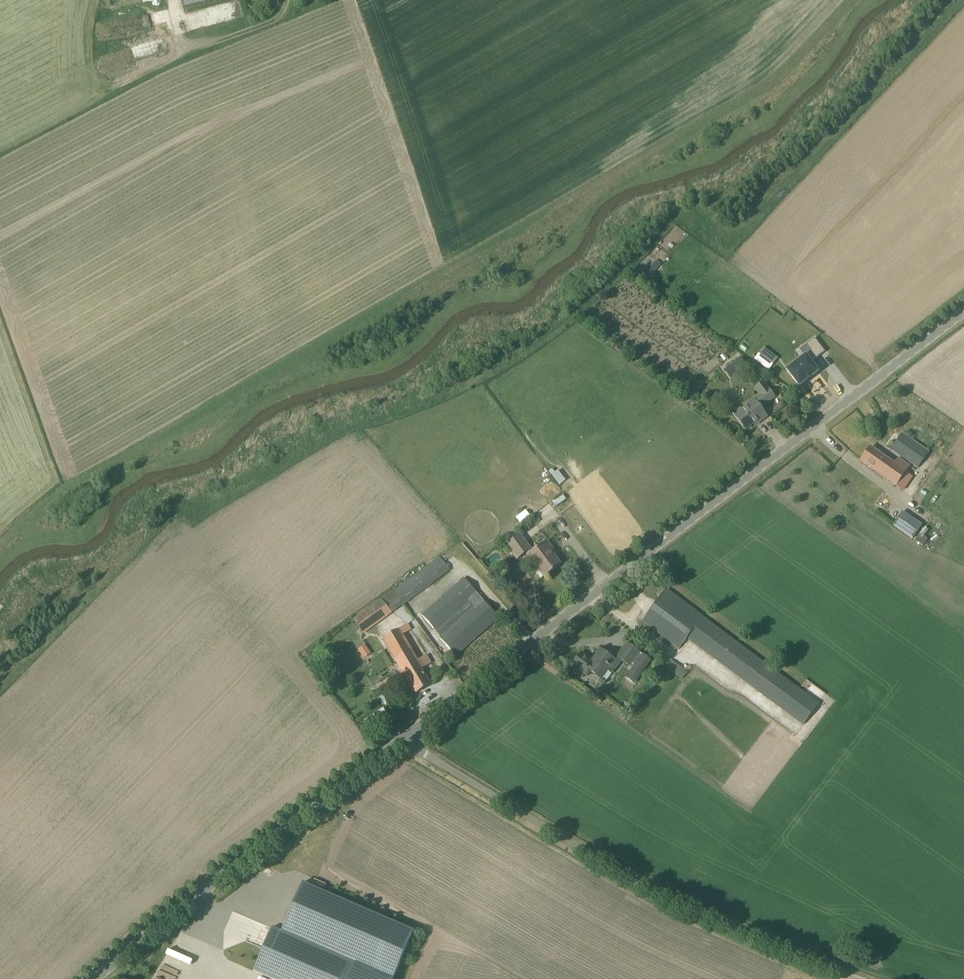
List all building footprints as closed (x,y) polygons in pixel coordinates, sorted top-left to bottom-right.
[(100,62),(104,73),(156,57),(152,45),(100,62)] [(773,364),(779,357),(764,346),(759,353),(773,364)] [(799,386),(806,380),(807,381),(811,377),(818,371),(806,355),(787,370),(799,386)] [(748,365),(741,356),(724,370),(731,379),(748,365)] [(735,417),(745,430),(757,421),(758,423),(767,417),(760,408),(775,397),(763,382),(756,388),(761,395),(754,400),(754,399),(747,404),(749,406),(735,417)] [(872,425),(879,420),(876,415),(869,421),(872,425)] [(929,452),(914,442),(902,433),(891,449),(918,468),(929,452)] [(895,464),(870,447),(861,461),(896,486),(896,485),(903,490),(912,476),(911,475),(915,469),(899,458),(895,464)] [(560,484),(565,481),(558,471),(553,474),(560,484)] [(857,487),(869,491),(872,484),(860,479),(857,487)] [(914,538),(923,524),(903,511),(893,525),(914,538)] [(526,552),(544,577),(561,564),(550,550),(553,548),(547,541),(533,552),(520,535),(507,545),(517,559),(526,552)] [(404,604),(450,570),(440,557),(423,570),(425,573),(422,576),(418,572),(393,590),(404,604)] [(422,615),(441,637),(440,638),(456,656),(499,617),(464,578),(422,615)] [(667,589),(643,622),(679,648),(687,638),(803,725),(819,704),(667,589)] [(404,604),(393,590),(353,620),(363,633),(391,612),(391,613),(404,604)] [(421,669),(431,663),(420,644),(407,624),(383,639),(405,676),(406,675),(417,693),(430,685),(421,669)] [(640,652),(627,642),(615,659),(601,649),(592,661),(581,653),(572,665),(587,676),(591,671),(601,679),(609,667),(614,670),(621,660),(630,666),(640,652)] [(634,683),(649,664),(651,660),(643,654),(625,677),(634,683)] [(681,678),(687,673),(674,659),(668,665),(681,678)] [(391,978),(393,978),(414,931),(303,883),(290,913),(286,921),(282,931),(272,927),(272,928),(263,949),(253,971),(272,978),(350,978),(356,964),(383,975),(391,978)] [(247,933),(245,938),(264,945),(266,940),(247,933)]
